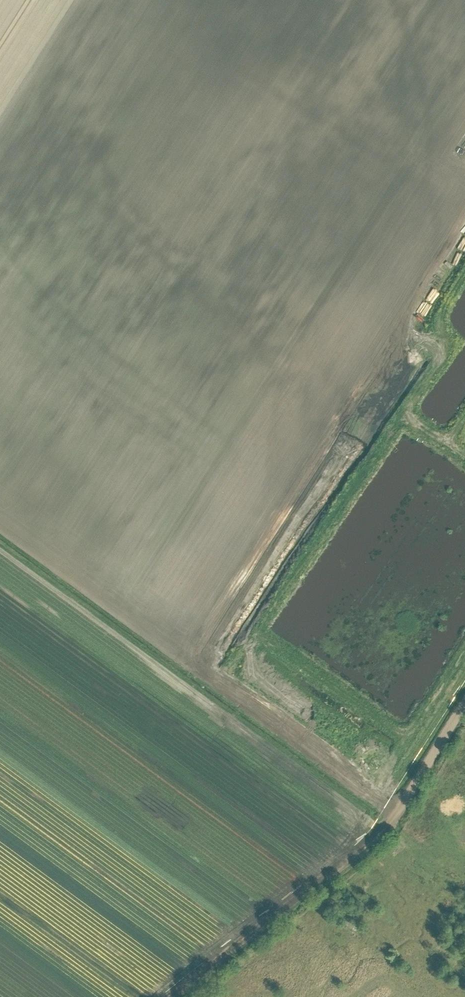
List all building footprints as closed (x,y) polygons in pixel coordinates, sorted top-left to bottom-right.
[(309,87),(304,90),(307,96),(313,93),(309,87)] [(266,889),(271,898),(276,895),(271,886),(266,889)]
